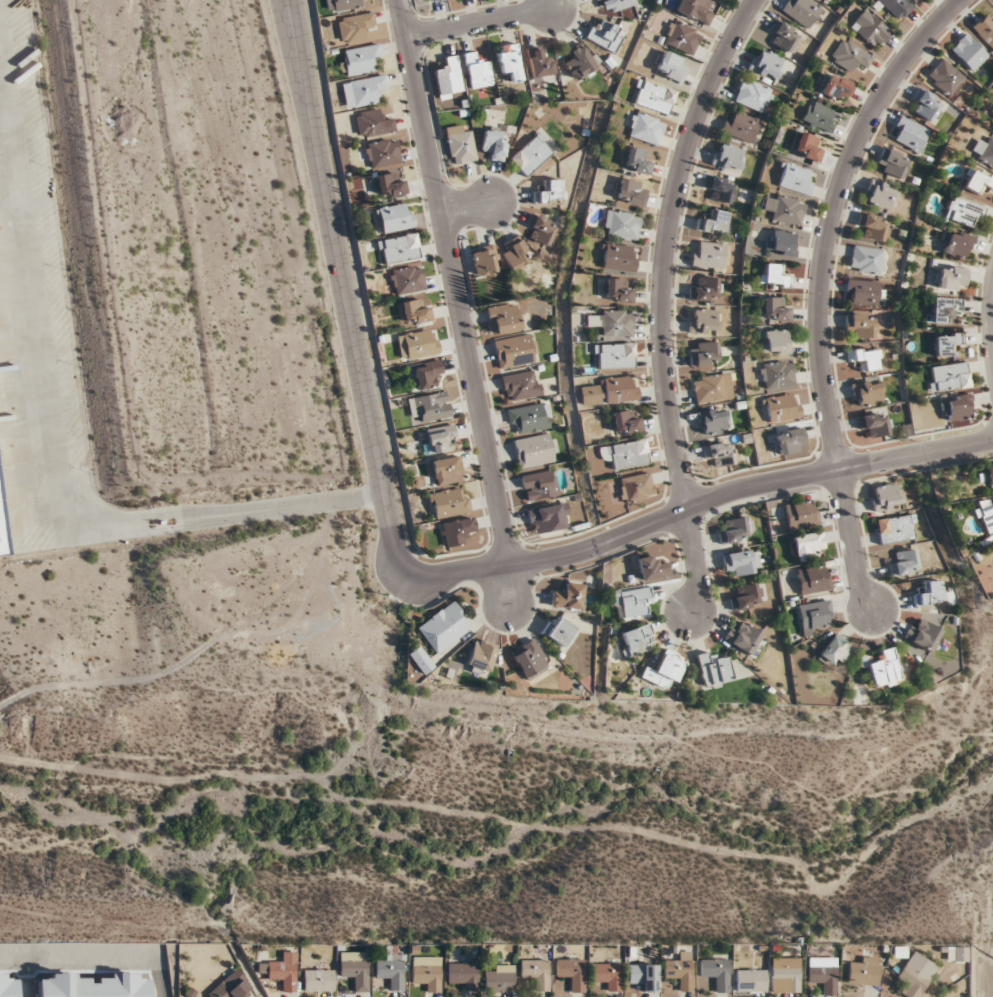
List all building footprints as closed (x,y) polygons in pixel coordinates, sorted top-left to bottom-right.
[(327,12),(360,6),(359,0),(325,0),(327,12)] [(608,11),(636,4),(635,0),(596,0),(597,5),(606,3),(608,11)] [(707,7),(710,0),(682,0),(677,10),(707,25),(714,11),(707,7)] [(822,9),(810,0),(787,0),(781,9),(807,29),(822,9)] [(912,6),(906,0),(877,0),(898,21),(912,6)] [(849,27),(877,49),(892,30),(863,8),(849,27)] [(972,27),(992,49),(992,14),(989,10),(972,27)] [(341,42),(366,37),(364,27),(374,25),(371,11),(337,18),(341,42)] [(586,37),(614,51),(625,30),(597,16),(586,37)] [(690,56),(703,34),(675,18),(663,40),(690,56)] [(790,52),(800,32),(778,21),(768,42),(790,52)] [(989,55),(966,31),(949,48),(973,72),(989,55)] [(864,69),(872,57),(843,37),(828,58),(848,72),(855,62),(864,69)] [(371,60),(380,58),(377,43),(341,50),(346,75),(373,70),(371,60)] [(522,79),(517,43),(496,45),(500,73),(511,72),(512,80),(522,79)] [(561,56),(575,80),(596,68),(582,44),(561,56)] [(777,81),(785,58),(755,48),(748,71),(777,81)] [(540,50),(530,50),(529,78),(552,79),(552,57),(540,57),(540,50)] [(680,64),(683,58),(664,50),(654,71),(680,83),(687,68),(680,64)] [(478,59),(478,52),(467,52),(467,85),(492,85),(492,59),(478,59)] [(444,57),(446,66),(433,69),(439,98),(463,93),(456,54),(444,57)] [(926,77),(951,97),(966,78),(941,58),(926,77)] [(819,92),(844,104),(853,83),(829,72),(819,92)] [(346,108),(379,102),(377,91),(387,89),(384,74),(341,81),(346,108)] [(772,90),(743,78),(733,101),(762,114),(772,90)] [(676,91),(640,79),(632,102),(668,114),(676,91)] [(945,102),(921,90),(911,111),(934,123),(945,102)] [(801,119),(830,133),(839,113),(810,99),(801,119)] [(381,118),(380,108),(355,112),(360,137),(395,131),(392,116),(381,118)] [(749,144),(759,121),(730,109),(720,131),(749,144)] [(626,135),(656,145),(665,122),(635,111),(626,135)] [(932,131),(900,115),(890,137),(921,153),(932,131)] [(464,132),(463,125),(447,126),(450,164),(475,161),(472,132),(464,132)] [(484,149),(492,149),(492,160),(504,160),(504,128),(484,128),(484,149)] [(818,161),(825,139),(799,131),(792,152),(818,161)] [(510,159),(526,176),(554,150),(538,133),(510,159)] [(989,137),(986,143),(978,139),(970,154),(992,166),(992,139),(989,137)] [(369,168),(400,162),(396,138),(365,143),(369,168)] [(740,173),(746,150),(718,142),(712,166),(740,173)] [(652,162),(645,160),(646,150),(627,146),(623,169),(650,174),(652,162)] [(901,179),(910,157),(884,146),(875,168),(901,179)] [(806,194),(814,171),(783,161),(776,185),(806,194)] [(992,189),(992,187),(992,178),(973,167),(962,186),(978,194),(983,184),(992,189)] [(376,173),(380,199),(407,195),(403,169),(376,173)] [(705,197),(728,204),(735,183),(712,176),(705,197)] [(642,206),(647,183),(620,178),(616,201),(642,206)] [(564,179),(544,179),(544,191),(534,191),(534,202),(564,202),(564,179)] [(866,202),(890,211),(898,189),(874,180),(866,202)] [(772,212),(770,218),(798,225),(804,202),(767,193),(762,210),(772,212)] [(414,227),(410,202),(375,208),(378,233),(414,227)] [(639,214),(605,211),(603,236),(637,239),(639,214)] [(699,232),(728,232),(728,211),(711,211),(711,219),(699,219),(699,232)] [(882,241),(889,220),(865,213),(858,234),(882,241)] [(561,228),(537,214),(526,233),(550,247),(561,228)] [(793,256),(797,234),(770,228),(765,251),(793,256)] [(942,252),(966,260),(973,236),(949,229),(942,252)] [(420,258),(416,234),(379,238),(382,263),(420,258)] [(512,271),(532,260),(520,237),(500,248),(512,271)] [(692,266),(725,268),(726,243),(693,241),(692,266)] [(602,268),(634,272),(636,246),(605,243),(602,268)] [(471,248),(476,277),(498,274),(494,245),(471,248)] [(883,249),(852,245),(850,269),(881,272),(883,249)] [(782,264),(763,263),(761,285),(790,286),(790,276),(781,275),(782,264)] [(426,289),(422,264),(390,270),(394,294),(426,289)] [(965,291),(968,268),(940,264),(937,287),(965,291)] [(633,288),(625,288),(625,277),(606,277),(606,303),(633,303),(633,288)] [(693,277),(693,301),(719,301),(719,277),(693,277)] [(846,304),(883,305),(884,281),(847,280),(846,304)] [(762,297),(762,320),(789,320),(789,306),(781,306),(781,297),(762,297)] [(932,322),(951,322),(951,313),(961,313),(961,297),(932,297),(932,322)] [(421,309),(418,298),(400,301),(405,324),(433,319),(430,307),(421,309)] [(491,334),(522,330),(518,302),(487,306),(491,334)] [(720,310),(690,310),(690,333),(720,333),(720,310)] [(586,326),(598,326),(598,335),(631,336),(632,312),(586,311),(586,326)] [(846,337),(876,337),(876,314),(846,314),(846,337)] [(439,352),(433,328),(402,334),(407,359),(439,352)] [(790,353),(790,330),(764,330),(764,353),(790,353)] [(493,340),(499,369),(538,361),(533,333),(493,340)] [(962,344),(962,333),(933,333),(933,355),(953,355),(953,344),(962,344)] [(690,366),(720,366),(720,342),(690,342),(690,366)] [(633,368),(633,344),(598,344),(598,368),(633,368)] [(848,350),(849,361),(860,360),(861,371),(881,369),(879,347),(848,350)] [(418,390),(436,386),(434,376),(443,374),(440,359),(413,364),(418,390)] [(792,360),(759,363),(761,389),(794,386),(792,360)] [(929,364),(928,388),(967,389),(967,365),(929,364)] [(541,394),(536,369),(501,375),(506,401),(541,394)] [(692,378),(695,403),(733,398),(730,373),(692,378)] [(604,378),(606,405),(638,402),(635,375),(604,378)] [(858,405),(883,403),(881,380),(856,383),(858,405)] [(449,417),(446,392),(413,396),(417,421),(449,417)] [(796,393),(764,398),(769,422),(800,416),(796,393)] [(946,418),(970,418),(970,395),(946,395),(946,418)] [(508,408),(511,434),(549,429),(545,403),(508,408)] [(703,435),(730,430),(726,407),(698,411),(703,435)] [(617,436),(643,430),(640,417),(632,419),(630,408),(611,413),(617,436)] [(863,436),(886,436),(886,413),(863,413),(863,436)] [(426,452),(456,450),(454,425),(424,428),(426,452)] [(779,453),(806,448),(803,427),(775,432),(779,453)] [(518,468),(558,461),(553,432),(513,439),(518,468)] [(648,464),(645,439),(600,445),(602,461),(612,459),(613,468),(648,464)] [(705,445),(710,468),(738,462),(734,440),(705,445)] [(14,549),(0,551),(0,452),(14,549)] [(463,481),(457,455),(430,461),(435,486),(463,481)] [(553,469),(521,475),(526,501),(558,495),(553,469)] [(654,495),(648,471),(618,479),(624,502),(654,495)] [(871,486),(874,511),(903,507),(900,483),(871,486)] [(470,512),(466,486),(428,492),(432,518),(470,512)] [(983,532),(992,528),(992,498),(974,505),(983,532)] [(814,499),(783,505),(788,530),(819,524),(814,499)] [(531,534),(570,526),(565,502),(527,510),(531,534)] [(876,519),(880,544),(916,538),(912,513),(876,519)] [(474,530),(471,517),(438,522),(442,547),(466,543),(465,532),(474,530)] [(721,520),(724,542),(747,538),(744,517),(721,520)] [(822,556),(822,533),(794,533),(794,556),(822,556)] [(722,554),(726,577),(756,571),(752,549),(722,554)] [(921,571),(919,549),(895,551),(896,562),(890,562),(891,574),(921,571)] [(669,575),(666,562),(656,565),(654,555),(635,558),(640,581),(669,575)] [(831,588),(826,564),(795,570),(800,594),(831,588)] [(914,593),(915,603),(943,602),(942,580),(924,581),(925,592),(914,593)] [(763,605),(760,582),(735,585),(737,596),(731,597),(733,609),(763,605)] [(583,607),(583,583),(564,583),(564,592),(551,592),(551,607),(583,607)] [(622,618),(650,613),(646,587),(611,593),(613,604),(619,603),(622,618)] [(472,627),(452,600),(415,627),(435,654),(472,627)] [(824,631),(823,622),(832,621),(829,600),(798,604),(802,634),(824,631)] [(561,647),(576,629),(558,614),(543,633),(561,647)] [(942,631),(920,618),(907,638),(929,652),(942,631)] [(736,630),(730,627),(723,641),(751,655),(762,633),(740,622),(736,630)] [(646,641),(652,639),(649,625),(620,631),(624,655),(648,650),(646,641)] [(854,648),(836,633),(818,654),(835,669),(854,648)] [(464,667),(486,675),(497,645),(475,637),(464,667)] [(525,678),(548,665),(533,639),(510,652),(525,678)] [(419,674),(432,668),(420,645),(408,652),(419,674)] [(874,652),(877,661),(867,664),(875,689),(902,681),(892,647),(874,652)] [(733,680),(727,656),(717,659),(715,649),(696,654),(704,687),(733,680)] [(669,691),(684,661),(664,652),(654,671),(645,666),(640,676),(669,691)] [(967,947),(948,947),(948,961),(967,961),(967,947)] [(900,993),(907,996),(918,996),(937,965),(914,950),(897,978),(906,983),(900,993)] [(296,951),(278,951),(278,962),(258,962),(258,971),(267,971),(267,981),(281,981),(282,992),(297,992),(296,951)] [(692,951),(677,951),(677,960),(664,960),(664,979),(682,979),(682,990),(692,990),(692,951)] [(385,960),(375,960),(375,981),(386,981),(386,990),(405,990),(405,954),(385,954),(385,960)] [(440,956),(411,956),(411,982),(421,982),(421,992),(440,992),(440,956)] [(836,995),(836,957),(808,957),(808,985),(825,985),(825,995),(836,995)] [(339,958),(339,981),(350,981),(350,991),(368,991),(368,958),(339,958)] [(556,958),(556,980),(567,980),(567,992),(585,992),(585,958),(556,958)] [(729,958),(701,958),(701,981),(715,981),(715,991),(729,991),(729,958)] [(800,958),(771,958),(771,992),(800,992),(800,958)] [(848,985),(879,985),(879,958),(848,958),(848,985)] [(531,990),(550,990),(550,959),(520,959),(520,981),(531,981),(531,990)] [(457,990),(478,990),(478,963),(447,963),(447,981),(457,981),(457,990)] [(620,963),(592,963),(592,981),(603,981),(603,990),(620,990),(620,963)] [(657,964),(628,964),(628,983),(638,983),(638,992),(657,992),(657,964)] [(210,996),(243,996),(253,987),(235,968),(207,994),(210,996)] [(303,991),(334,991),(334,969),(303,969),(303,991)] [(766,991),(766,969),(736,969),(736,991),(766,991)] [(515,970),(484,970),(484,992),(515,992),(515,970)]
